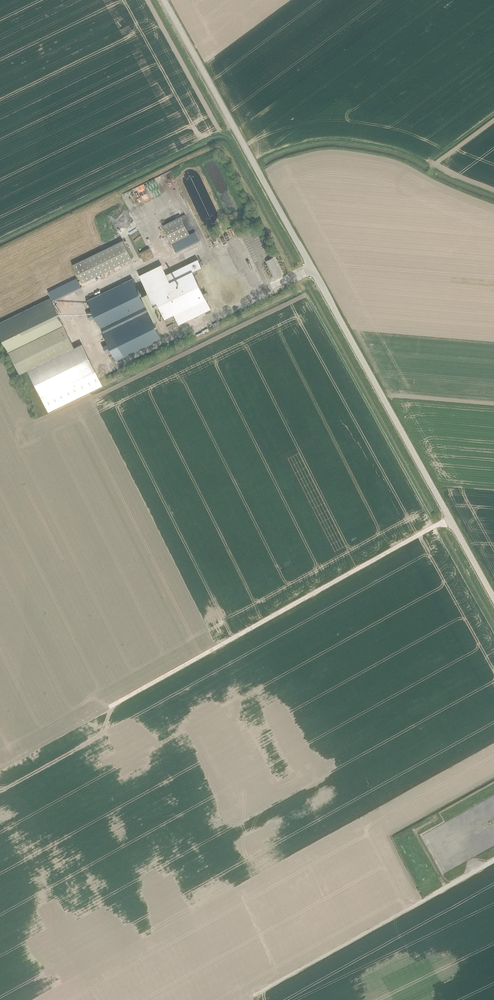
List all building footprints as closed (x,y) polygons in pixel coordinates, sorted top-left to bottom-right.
[(190,234),(181,216),(163,225),(177,253),(200,241),(195,231),(190,234)] [(82,283),(132,259),(123,240),(73,264),(82,283)] [(144,261),(154,257),(150,248),(140,253),(144,261)] [(267,260),(275,278),(282,275),(274,257),(267,260)] [(159,307),(165,318),(174,314),(179,324),(211,309),(192,270),(202,266),(198,259),(166,274),(162,265),(140,275),(147,292),(153,304),(154,304),(157,303),(159,307)] [(53,302),(82,288),(77,278),(48,292),(53,302)] [(117,361),(162,339),(133,279),(88,300),(93,311),(96,317),(104,333),(103,333),(108,344),(103,347),(106,352),(111,350),(117,361)] [(147,292),(142,294),(154,320),(160,317),(155,308),(156,308),(159,307),(157,303),(154,304),(153,304),(147,292)] [(0,322),(0,334),(19,374),(74,347),(50,298),(0,322)] [(93,311),(87,313),(90,320),(96,317),(93,311)] [(172,315),(164,319),(168,330),(177,325),(172,315)] [(49,412),(103,385),(83,344),(28,370),(49,412)]
